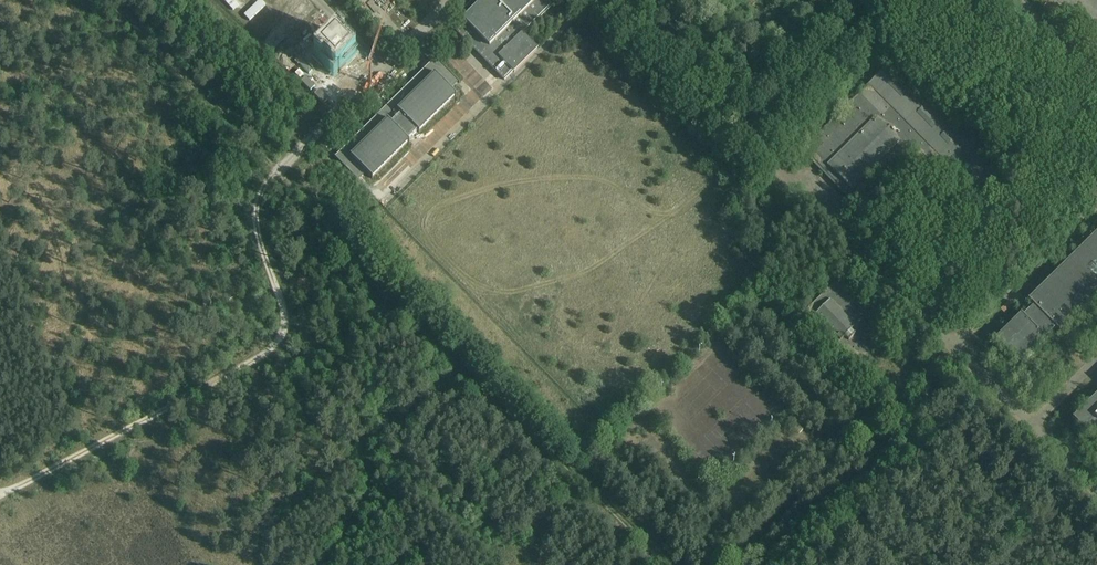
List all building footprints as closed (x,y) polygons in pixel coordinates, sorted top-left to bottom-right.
[(260,14),(266,9),(259,0),(250,0),(260,14)] [(505,81),(514,73),(515,74),(539,50),(525,35),(553,7),(547,0),(487,0),(456,33),(505,81)] [(332,65),(336,68),(350,55),(336,41),(331,46),(330,46),(329,46),(330,47),(322,54),(329,62),(328,63),(329,64),(330,63),(331,64),(330,66),(331,67),(332,65)] [(459,82),(436,59),(336,158),(358,181),(367,173),(373,179),(410,142),(408,140),(418,131),(420,132),(456,96),(451,90),(459,82)] [(967,137),(893,62),(814,140),(810,136),(806,140),(810,144),(802,152),(853,204),(907,152),(941,186),(947,180),(978,212),(1010,180),(975,144),(990,129),(983,121),(967,137)] [(889,209),(893,213),(897,209),(893,205),(889,209)] [(1027,300),(1032,305),(994,343),(1020,368),(1057,332),(1061,336),(1096,301),(1096,230),(1027,300)] [(810,308),(804,314),(856,366),(887,336),(835,283),(818,300),(813,296),(806,303),(810,308)] [(1070,422),(1096,446),(1096,445),(1096,395),(1070,422)] [(804,430),(796,422),(791,426),(799,434),(804,430)]
